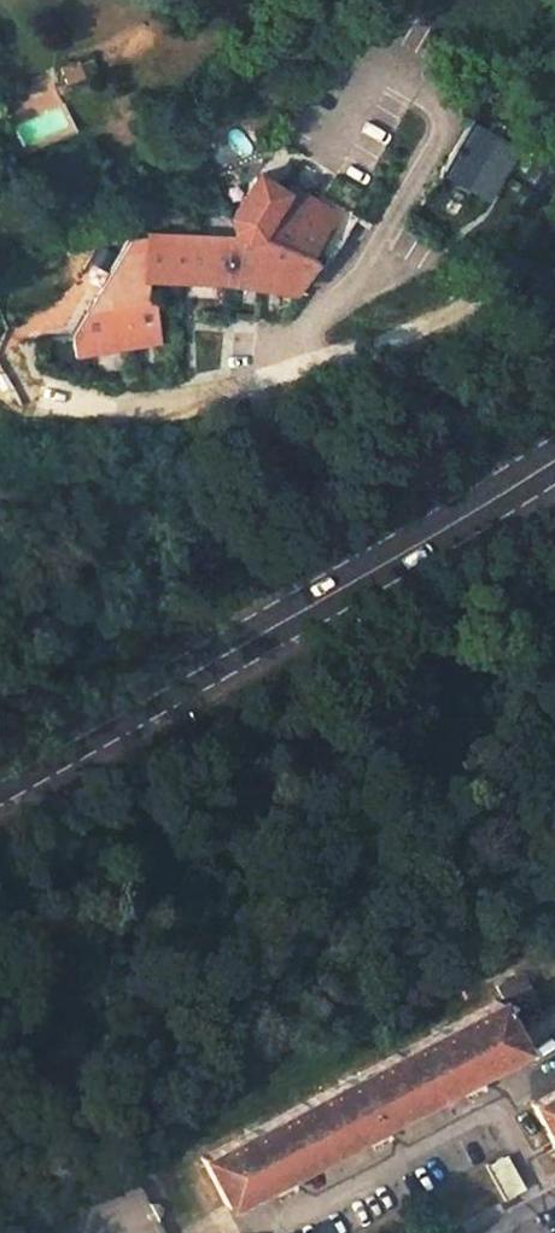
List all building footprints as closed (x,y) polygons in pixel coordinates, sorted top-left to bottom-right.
[(492,169),(520,122),(478,98),(451,144),(492,169)] [(338,212),(289,179),(281,192),(254,174),(227,215),(227,222),(229,229),(237,235),(143,231),(143,235),(128,237),(84,310),(144,298),(144,278),(225,281),(289,290),(309,261),(301,255),(307,245),(314,249),(338,212)] [(144,298),(84,310),(69,335),(73,357),(156,342),(151,301),(144,298)] [(494,985),(509,1014),(535,1000),(520,971),(494,985)] [(200,1158),(226,1206),(521,1048),(495,1000),(200,1158)] [(554,1150),(554,1091),(531,1104),(554,1150)]
